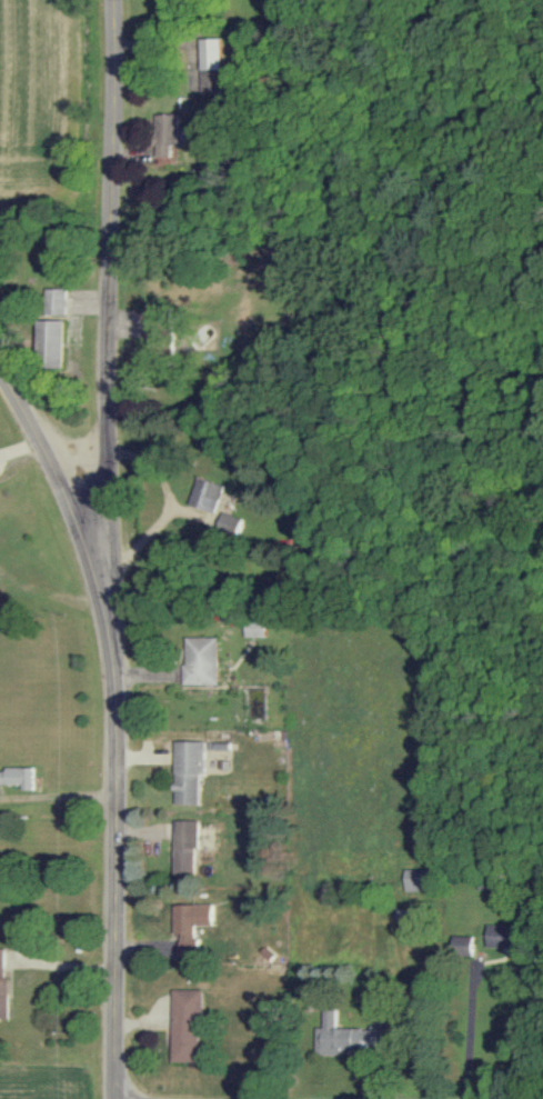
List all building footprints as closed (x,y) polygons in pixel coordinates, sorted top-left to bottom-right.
[(220,36),(199,36),(199,91),(220,91),(220,36)] [(180,144),(180,112),(158,112),(158,155),(174,155),(174,144),(180,144)] [(74,288),(56,288),(56,313),(74,313),(74,288)] [(74,319),(49,319),(49,367),(74,367),(74,319)] [(218,513),(229,485),(204,476),(193,503),(218,513)] [(247,518),(228,512),(221,532),(240,538),(247,518)] [(267,620),(247,620),(247,636),(267,636),(267,620)] [(185,683),(219,683),(219,636),(185,636),(185,683)] [(175,803),(199,803),(199,773),(204,773),(204,741),(175,741),(175,803)] [(35,767),(2,767),(2,788),(35,788),(35,767)] [(197,820),(174,820),(174,876),(197,876),(197,820)] [(429,869),(404,869),(404,891),(429,891),(429,869)] [(174,935),(180,935),(180,950),(197,950),(197,924),(212,924),(212,904),(174,904),(174,935)] [(486,947),(519,947),(519,924),(486,924),(486,947)] [(472,936),(453,936),(453,958),(472,958),(472,936)] [(9,1019),(9,948),(0,948),(0,1019),(9,1019)] [(173,1062),(201,1062),(201,989),(173,989),(173,1062)] [(316,1028),(316,1052),(395,1052),(395,1027),(335,1027),(335,1010),(322,1010),(322,1028),(316,1028)]
